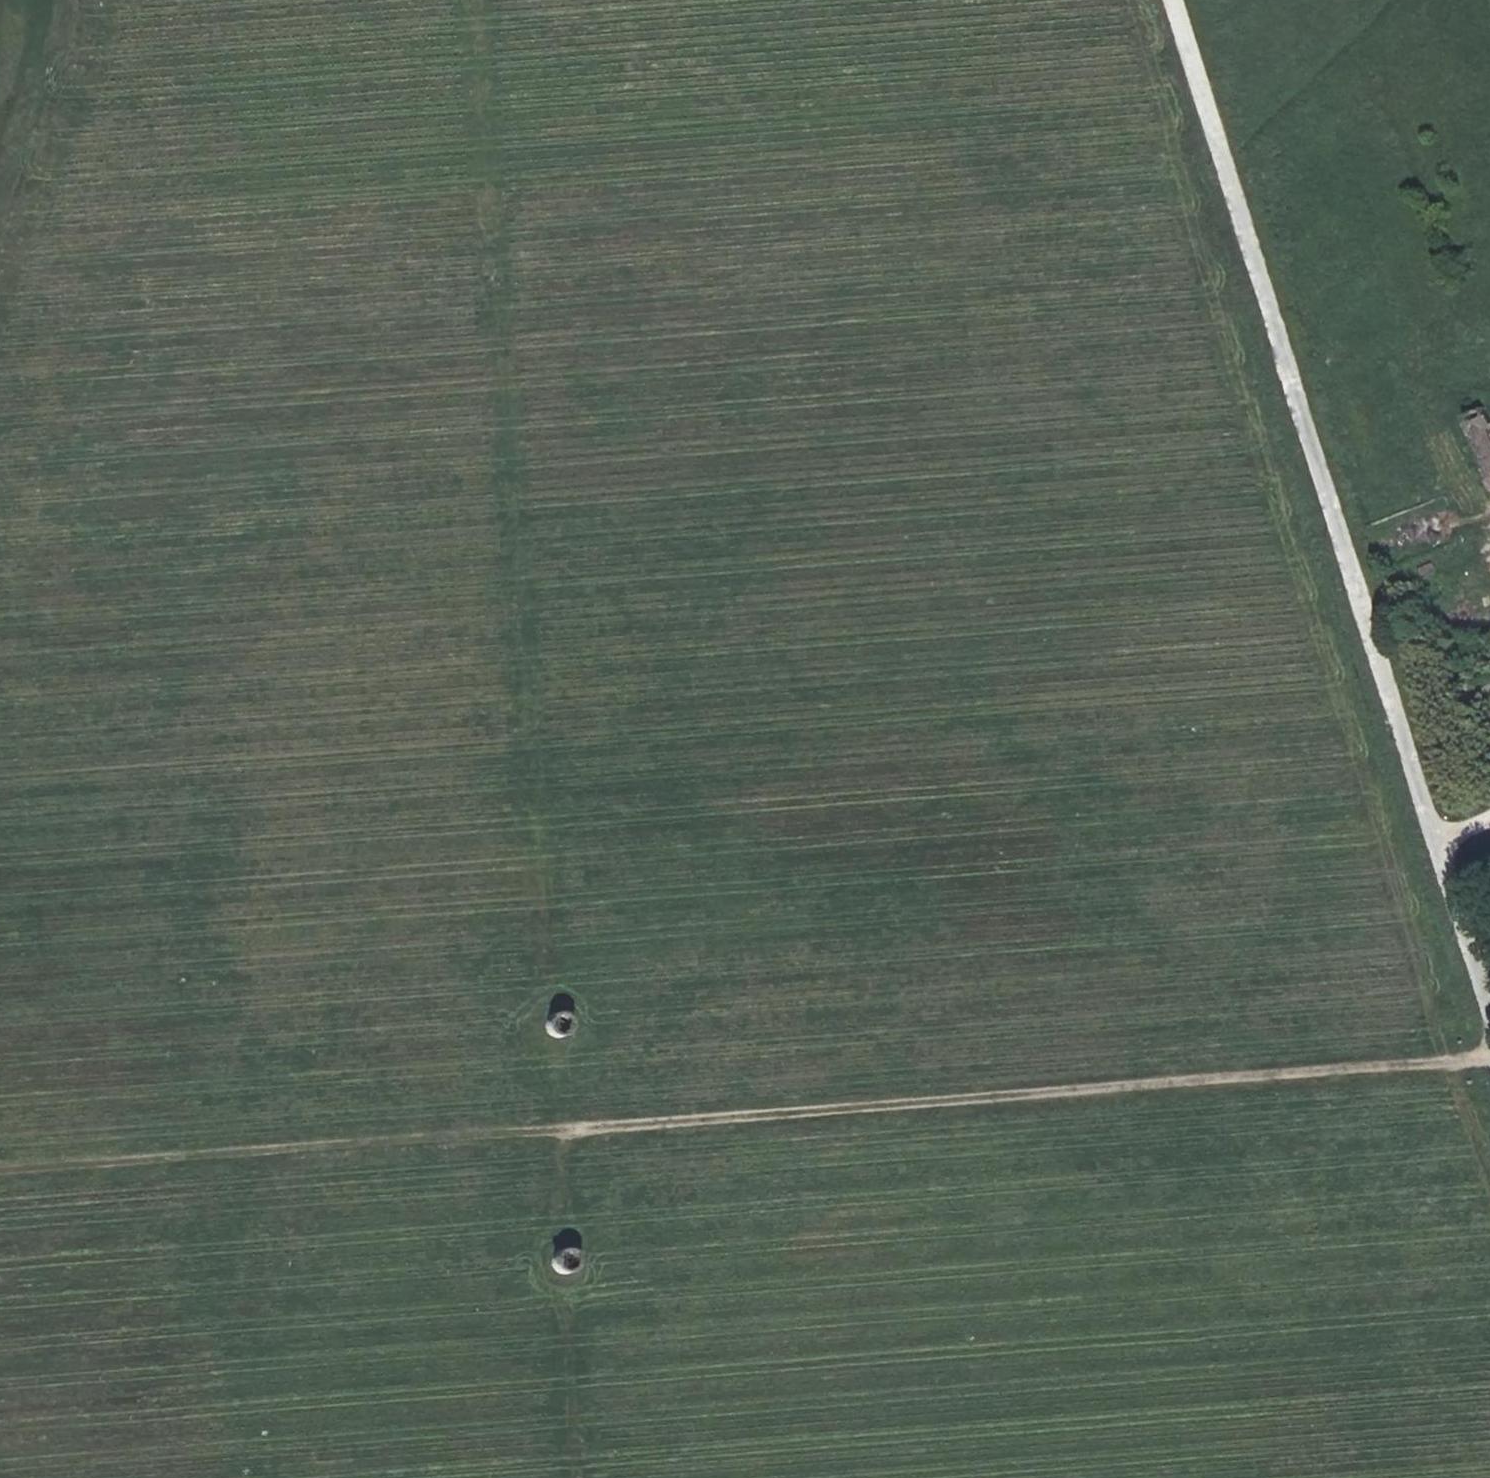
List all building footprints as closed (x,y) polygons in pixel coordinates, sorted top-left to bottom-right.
[(1466,412),(1489,480),(1489,405),(1489,404),(1466,412)]
